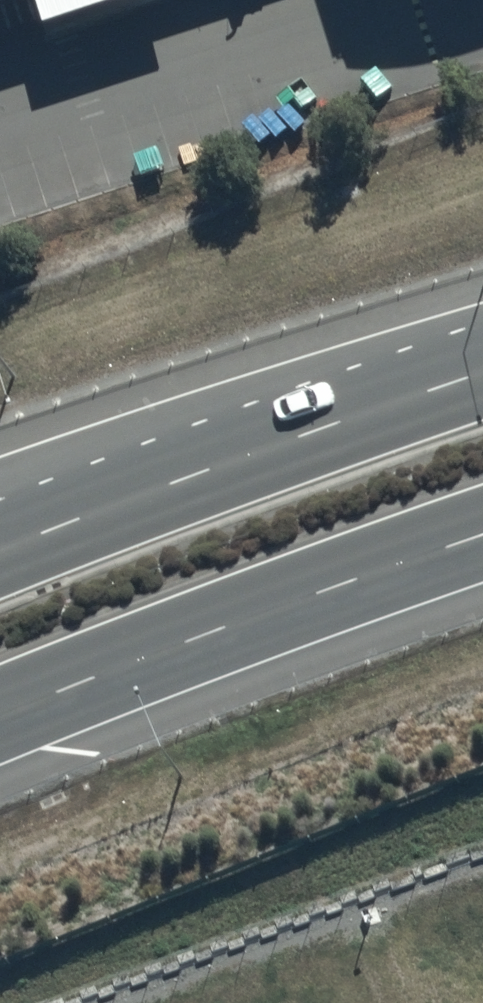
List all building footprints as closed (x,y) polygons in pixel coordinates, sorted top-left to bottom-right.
[(115,0),(0,0),(0,37),(115,0)]
